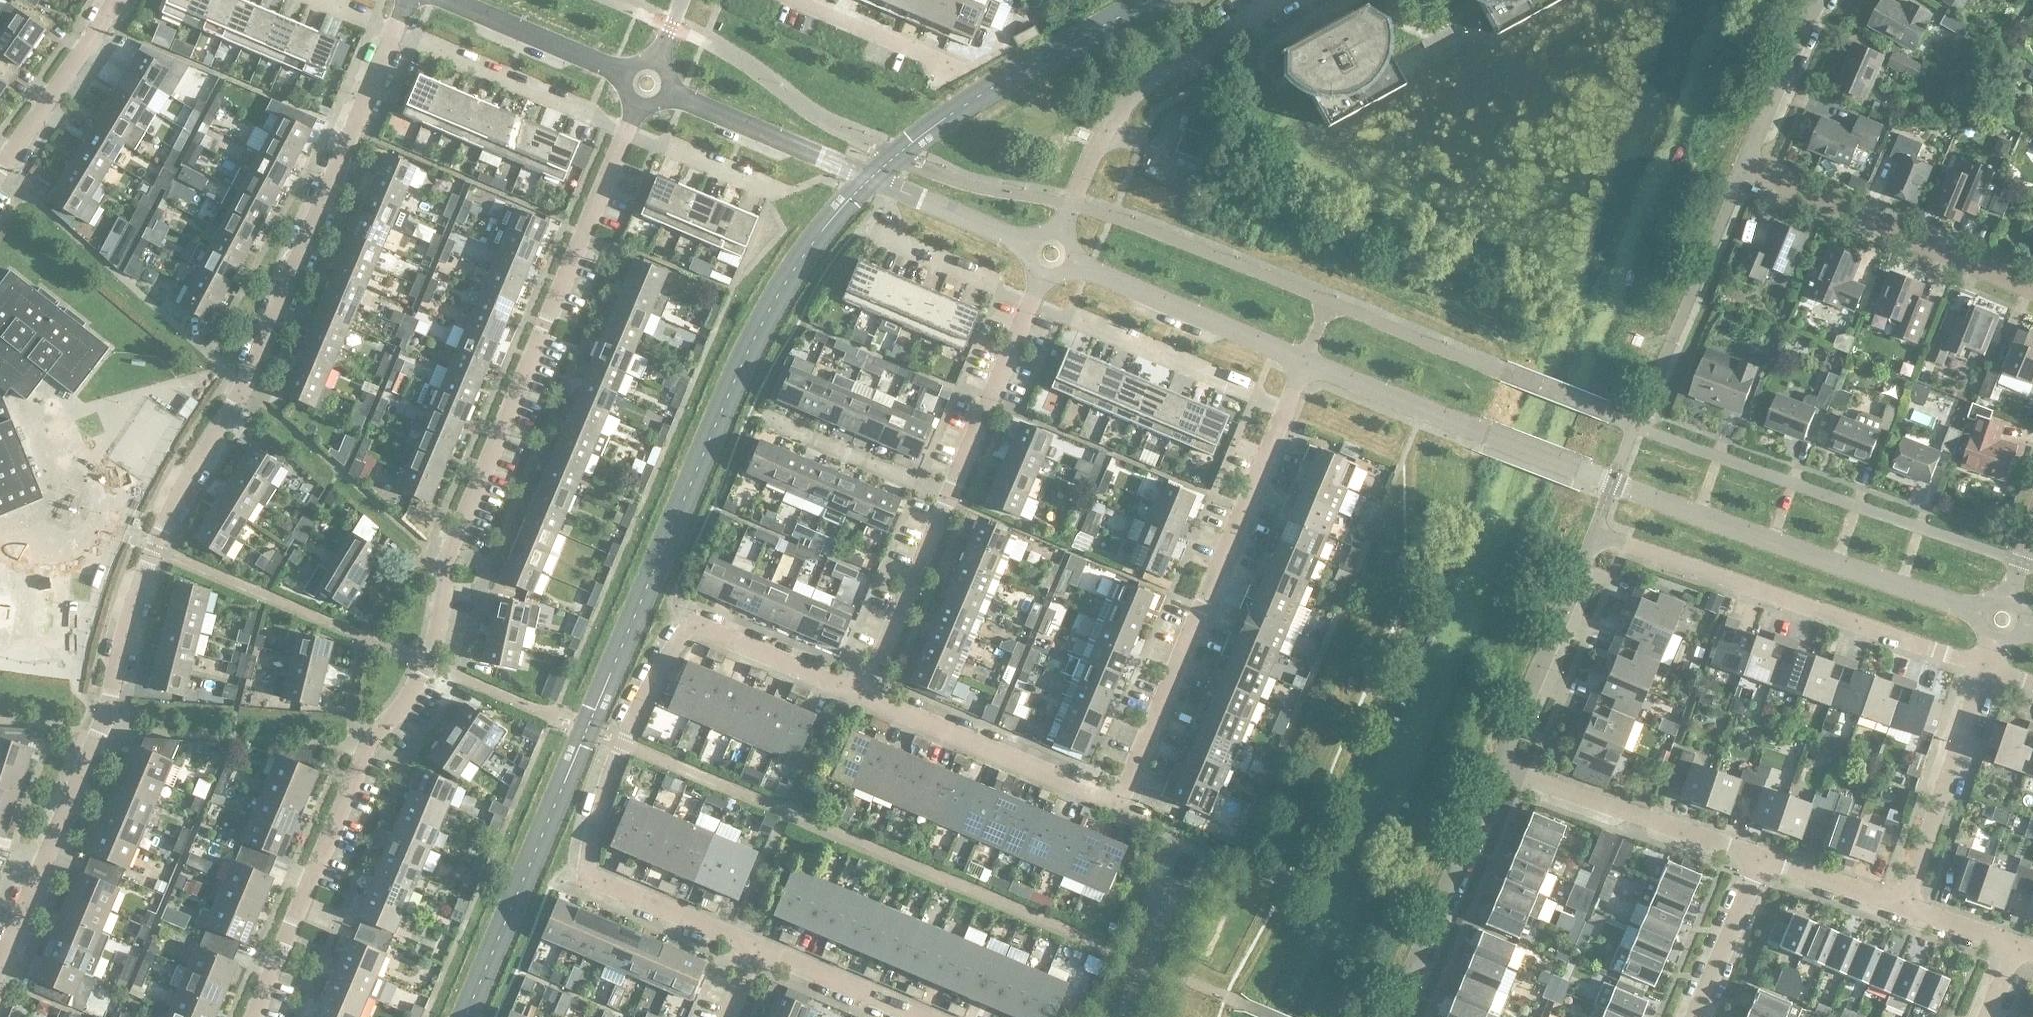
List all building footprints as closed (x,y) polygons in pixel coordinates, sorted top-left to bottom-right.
[(0,16),(0,26),(31,48),(43,29),(33,22),(40,12),(34,8),(23,0),(11,0),(0,16)] [(182,22),(191,0),(167,0),(161,13),(182,22)] [(182,22),(202,30),(214,0),(191,0),(182,22)] [(202,30),(221,39),(238,0),(214,0),(202,30)] [(241,0),(238,0),(221,39),(241,47),(258,7),(241,0)] [(860,1),(881,10),(885,0),(860,0),(860,1)] [(881,10),(897,17),(900,10),(906,12),(911,0),(885,0),(881,10)] [(906,12),(911,15),(909,21),(925,28),(937,0),(911,0),(906,12)] [(925,28),(942,35),(944,29),(950,31),(963,0),(937,0),(925,28)] [(967,0),(963,0),(950,31),(947,38),(968,46),(978,22),(989,27),(999,3),(992,0),(986,0),(983,7),(967,0)] [(1477,1),(1491,28),(1509,19),(1513,26),(1555,2),(1554,0),(1474,0),(1477,1)] [(1872,27),(1915,51),(1931,23),(1928,21),(1932,14),(1910,2),(1906,9),(1890,0),(1886,0),(1872,27)] [(1365,6),(1351,13),(1279,52),(1281,54),(1283,53),(1282,78),(1284,77),(1288,81),(1292,85),(1298,89),(1307,94),(1322,121),(1339,111),(1343,118),(1386,95),(1382,88),(1400,78),(1385,52),(1386,41),(1386,34),(1385,28),(1383,23),(1385,22),(1363,9),(1366,8),(1365,6)] [(278,16),(258,7),(241,47),(261,55),(278,16)] [(1971,26),(1947,12),(1941,23),(1965,36),(1971,26)] [(298,24),(278,16),(261,55),(281,64),(298,24)] [(318,32),(298,24),(281,64),(301,72),(318,32)] [(162,25),(158,34),(154,33),(150,42),(167,49),(175,31),(162,25)] [(1034,25),(1012,37),(1017,47),(1039,35),(1034,25)] [(1,68),(7,59),(18,66),(31,48),(0,26),(0,67),(1,68)] [(338,41),(318,32),(301,72),(322,81),(338,41)] [(180,54),(185,43),(175,38),(170,50),(180,54)] [(349,47),(340,44),(334,58),(343,61),(349,47)] [(1883,56),(1855,44),(1837,87),(1865,98),(1883,56)] [(138,51),(126,70),(156,88),(168,69),(138,51)] [(2014,53),(2007,66),(2019,73),(2027,60),(2014,53)] [(207,54),(203,63),(210,66),(214,57),(207,54)] [(1920,68),(1892,54),(1886,67),(1914,80),(1920,68)] [(156,88),(126,70),(115,89),(145,107),(156,88)] [(403,83),(412,87),(416,77),(407,73),(403,83)] [(402,115),(422,123),(439,84),(418,75),(402,115)] [(253,76),(250,84),(257,87),(260,79),(253,76)] [(459,92),(439,84),(422,123),(442,132),(459,92)] [(155,113),(145,107),(115,89),(104,107),(144,131),(155,113)] [(479,100),(459,92),(442,132),(462,140),(479,100)] [(224,97),(217,93),(212,103),(219,107),(224,97)] [(198,99),(192,110),(200,114),(205,103),(198,99)] [(499,109),(479,100),(462,140),(482,149),(499,109)] [(1899,112),(1874,101),(1870,110),(1895,121),(1899,112)] [(219,107),(212,103),(206,114),(213,118),(219,107)] [(320,105),(317,112),(326,116),(329,109),(320,105)] [(144,131),(104,107),(93,125),(123,144),(133,150),(144,131)] [(518,117),(499,109),(482,149),(502,157),(518,117)] [(200,114),(192,110),(187,121),(194,124),(200,114)] [(279,114),(269,134),(300,150),(310,130),(279,114)] [(538,126),(518,117),(502,157),(522,165),(538,126)] [(1809,149),(1833,159),(1848,166),(1858,144),(1873,150),(1883,127),(1860,117),(1855,130),(1823,117),(1809,149)] [(123,144),(93,125),(82,144),(111,162),(123,144)] [(558,134),(538,126),(522,165),(542,174),(558,134)] [(204,135),(197,131),(192,142),(199,145),(204,135)] [(300,150),(269,134),(259,153),(290,169),(300,150)] [(579,143),(558,134),(542,174),(562,182),(564,178),(570,163),(579,143)] [(1931,167),(1916,160),(1923,144),(1899,134),(1890,157),(1900,162),(1888,192),(1916,203),(1931,167)] [(178,138),(172,148),(179,152),(185,142),(178,138)] [(111,162),(82,144),(70,162),(100,181),(111,162)] [(179,152),(172,148),(167,159),(174,163),(179,152)] [(182,161),(194,167),(199,158),(186,151),(182,161)] [(290,169),(259,153),(249,172),(280,188),(290,169)] [(383,153),(374,174),(406,187),(415,167),(383,153)] [(100,181),(70,162),(59,181),(89,199),(100,181)] [(200,190),(207,178),(182,165),(175,178),(200,190)] [(175,172),(163,166),(153,184),(160,188),(166,190),(171,180),(175,172)] [(1994,172),(1980,166),(1975,179),(1951,169),(1935,207),(1959,218),(1963,209),(1976,215),(1994,172)] [(240,167),(230,186),(270,207),(280,188),(249,172),(240,167)] [(406,187),(374,174),(366,194),(398,207),(406,187)] [(655,178),(647,175),(638,197),(646,200),(655,178)] [(639,215),(660,224),(677,184),(656,175),(639,215)] [(490,185),(502,190),(506,182),(494,176),(490,185)] [(178,184),(171,180),(166,190),(173,194),(178,184)] [(89,199),(59,181),(48,200),(78,218),(89,199)] [(1988,209),(1998,186),(1990,183),(1980,206),(1988,209)] [(160,188),(153,184),(146,197),(142,195),(138,203),(138,204),(149,209),(160,188)] [(697,192),(677,184),(660,224),(680,232),(697,192)] [(270,207),(230,186),(220,205),(229,210),(260,227),(270,207)] [(2003,215),(2013,192),(1998,186),(1988,209),(2003,215)] [(717,201),(697,192),(680,232),(700,241),(717,201)] [(451,193),(446,204),(454,207),(458,196),(451,193)] [(409,212),(398,207),(366,194),(357,214),(390,227),(401,232),(409,212)] [(471,202),(464,199),(459,210),(467,213),(471,202)] [(737,209),(717,201),(700,241),(720,249),(737,209)] [(471,203),(467,213),(476,216),(480,206),(471,203)] [(149,209),(138,204),(128,223),(139,229),(149,209)] [(454,207),(446,204),(442,215),(449,219),(454,207)] [(495,225),(506,230),(538,243),(547,223),(504,204),(495,225)] [(164,211),(157,207),(151,218),(158,222),(164,211)] [(757,218),(737,209),(720,249),(741,258),(757,218)] [(260,227),(229,210),(219,229),(250,246),(260,227)] [(467,213),(459,210),(455,221),(462,224),(467,213)] [(390,227),(357,214),(349,234),(381,247),(390,227)] [(158,222),(151,218),(146,229),(153,232),(158,222)] [(1807,236),(1775,222),(1761,254),(1748,248),(1738,271),(1762,281),(1769,266),(1791,275),(1807,236)] [(139,229),(128,223),(108,261),(117,269),(139,229)] [(487,245),(498,249),(530,263),(538,243),(506,230),(495,225),(487,245)] [(250,246),(219,229),(209,248),(239,265),(250,246)] [(434,233),(430,244),(437,247),(442,236),(434,233)] [(381,247),(349,234),(341,253),(373,267),(381,247)] [(455,242),(447,239),(443,250),(450,253),(455,242)] [(437,247),(430,244),(425,255),(432,258),(437,247)] [(137,246),(131,256),(138,260),(144,249),(137,246)] [(239,265),(209,248),(198,267),(229,284),(239,265)] [(530,263),(498,249),(489,269),(522,283),(530,263)] [(1841,304),(1852,309),(1855,310),(1865,287),(1851,281),(1859,262),(1829,249),(1814,284),(1811,283),(1810,286),(1813,287),(1810,295),(1840,307),(1841,304)] [(450,253),(443,250),(438,261),(445,264),(450,253)] [(664,250),(661,258),(668,261),(671,253),(664,250)] [(373,267),(341,253),(332,273),(365,287),(373,267)] [(145,264),(138,260),(131,256),(122,272),(137,280),(145,264)] [(634,259),(625,280),(657,293),(666,273),(634,259)] [(841,300),(862,309),(878,269),(858,260),(841,300)] [(707,263),(702,275),(708,277),(713,266),(707,263)] [(229,284),(198,267),(188,287),(219,303),(229,284)] [(522,283),(489,269),(481,289),(513,303),(522,283)] [(898,277),(878,269),(862,309),(882,317),(898,277)] [(43,499),(11,420),(2,398),(10,388),(26,400),(46,374),(73,394),(109,348),(82,327),(85,323),(66,308),(63,312),(55,306),(58,302),(39,288),(37,292),(10,271),(0,283),(0,516),(43,499)] [(712,271),(709,277),(721,282),(724,276),(712,271)] [(365,287),(332,273),(324,293),(356,307),(365,287)] [(418,273),(413,284),(420,287),(425,276),(418,273)] [(1923,285),(1892,273),(1877,311),(1890,316),(1888,320),(1890,323),(1898,326),(1895,334),(1916,342),(1928,309),(1915,304),(1923,285)] [(918,286),(898,277),(882,317),(901,325),(918,286)] [(438,281),(431,278),(426,289),(433,293),(438,281)] [(657,293),(625,280),(617,300),(649,313),(657,293)] [(420,287),(413,284),(408,295),(416,298),(420,287)] [(938,294),(918,286),(901,325),(921,334),(938,294)] [(219,303),(188,287),(178,306),(209,322),(219,303)] [(433,293),(426,289),(421,300),(429,304),(433,293)] [(513,303),(481,289),(473,309),(505,323),(513,303)] [(356,307),(324,293),(315,313),(348,327),(356,307)] [(958,302),(938,294),(921,334),(941,342),(958,302)] [(649,313),(617,300),(608,319),(640,333),(649,313)] [(979,311),(958,302),(941,342),(962,351),(979,311)] [(713,304),(708,315),(715,318),(720,307),(713,304)] [(1948,313),(1930,360),(1942,365),(1948,350),(1961,355),(1965,346),(1984,354),(1998,317),(1973,307),(1967,320),(1948,313)] [(505,323),(473,309),(464,329),(496,343),(505,323)] [(394,310),(389,321),(396,324),(400,313),(394,310)] [(348,327),(315,313),(307,333),(339,347),(348,327)] [(403,314),(399,325),(406,328),(411,317),(403,314)] [(715,318),(708,315),(703,326),(711,329),(715,318)] [(418,320),(411,317),(406,328),(413,331),(418,320)] [(640,333),(608,319),(600,339),(632,353),(640,333)] [(406,328),(399,325),(394,336),(401,339),(406,328)] [(2002,371),(2032,384),(2032,331),(2019,325),(2012,342),(2014,343),(2002,371)] [(413,331),(406,328),(401,339),(409,342),(413,331)] [(849,339),(863,345),(868,334),(854,328),(849,339)] [(496,343),(464,329),(456,349),(488,363),(496,343)] [(1854,335),(1845,331),(1837,334),(1833,344),(1848,350),(1854,335)] [(827,337),(816,332),(813,339),(824,344),(827,337)] [(339,347),(307,333),(299,353),(331,367),(339,347)] [(632,353),(600,339),(591,359),(624,373),(632,353)] [(846,345),(835,340),(832,347),(844,352),(846,345)] [(889,356),(908,364),(913,354),(900,349),(898,343),(895,342),(889,356)] [(696,343),(691,354),(699,358),(703,347),(696,343)] [(858,350),(846,345),(844,352),(855,357),(858,350)] [(1050,388),(1071,397),(1087,357),(1067,348),(1050,388)] [(488,363),(456,349),(447,369),(480,382),(488,363)] [(331,367),(299,353),(290,373),(323,387),(331,367)] [(384,353),(379,364),(387,367),(391,356),(384,353)] [(699,358),(691,354),(686,366),(694,369),(699,358)] [(886,362),(875,357),(872,364),(883,369),(886,362)] [(1107,365),(1087,357),(1071,397),(1090,405),(1107,365)] [(404,361),(397,358),(392,369),(400,372),(404,361)] [(624,373),(591,359),(583,379),(615,393),(624,373)] [(1736,373),(1703,360),(1700,368),(1695,371),(1692,381),(1693,386),(1690,394),(1693,395),(1696,400),(1703,403),(1708,400),(1741,412),(1754,379),(1753,379),(1758,367),(1740,361),(1736,373)] [(897,367),(886,362),(883,369),(894,374),(897,367)] [(387,367),(379,364),(375,375),(382,378),(387,367)] [(1127,374),(1107,365),(1090,405),(1110,414),(1127,374)] [(776,400),(796,408),(810,376),(790,367),(776,400)] [(400,372),(392,369),(387,380),(395,383),(400,372)] [(480,382),(447,369),(439,389),(471,402),(480,382)] [(1999,374),(1988,370),(1979,394),(1990,399),(1999,374)] [(1824,383),(1835,388),(1840,377),(1828,372),(1824,383)] [(334,391),(323,387),(290,373),(282,393),(325,412),(334,391)] [(926,379),(915,374),(912,381),(923,386),(926,379)] [(1147,382),(1127,374),(1110,414),(1130,422),(1147,382)] [(830,384),(810,376),(796,408),(816,417),(830,384)] [(615,393),(583,379),(575,399),(607,413),(615,393)] [(937,383),(926,379),(923,386),(934,390),(937,383)] [(1167,391),(1147,382),(1130,422),(1150,430),(1167,391)] [(679,383),(674,394),(682,397),(686,386),(679,383)] [(1823,383),(1818,396),(1809,393),(1805,395),(1803,401),(1780,392),(1767,425),(1802,439),(1814,410),(1813,410),(1815,406),(1826,410),(1829,403),(1835,388),(1824,383),(1823,383)] [(1908,398),(1926,405),(1932,390),(1913,383),(1908,398)] [(850,393),(830,384),(816,417),(836,425),(850,393)] [(1850,394),(1835,388),(1829,403),(1844,408),(1850,394)] [(471,402),(439,389),(431,409),(463,422),(471,402)] [(1187,399),(1167,391),(1150,430),(1170,439),(1187,399)] [(367,392),(363,403),(370,406),(375,395),(367,392)] [(870,401),(850,393),(836,425),(856,433),(870,401)] [(682,397),(674,394),(670,405),(677,408),(682,397)] [(387,401),(380,398),(375,409),(383,412),(387,401)] [(607,413),(575,399),(566,419),(598,433),(607,413)] [(1207,407),(1187,399),(1170,439),(1190,447),(1207,407)] [(893,400),(890,410),(876,442),(896,450),(913,409),(893,400)] [(348,423),(361,428),(370,406),(363,403),(357,401),(348,423)] [(890,410),(870,401),(856,433),(876,442),(890,410)] [(1973,403),(1968,418),(1976,421),(1978,416),(1991,421),(1994,411),(1973,403)] [(1887,406),(1882,419),(1868,413),(1866,413),(1864,413),(1863,413),(1861,413),(1859,413),(1857,414),(1856,415),(1855,417),(1853,419),(1853,420),(1843,417),(1831,447),(1867,461),(1880,428),(1891,433),(1899,410),(1887,406)] [(1227,416),(1207,407),(1190,447),(1211,456),(1227,416)] [(383,412),(375,409),(371,420),(378,423),(383,412)] [(463,422),(431,409),(422,429),(454,442),(463,422)] [(934,417),(913,409),(896,450),(916,459),(934,417)] [(1991,421),(1978,416),(1976,421),(1962,465),(2007,480),(2018,445),(2017,445),(2016,448),(1997,442),(2002,425),(2006,426),(2006,425),(1991,421)] [(608,436),(598,433),(566,419),(558,439),(590,452),(599,456),(608,436)] [(1019,422),(1010,443),(1042,456),(1051,436),(1019,422)] [(662,423),(658,434),(665,437),(670,426),(662,423)] [(1941,449),(1953,454),(1962,432),(1950,427),(1941,449)] [(454,442),(422,429),(414,448),(446,462),(454,442)] [(665,437),(658,434),(653,445),(660,448),(665,437)] [(343,466),(354,439),(346,436),(339,452),(336,451),(333,457),(343,466)] [(371,441),(363,438),(359,449),(366,452),(371,441)] [(590,452),(558,439),(549,459),(582,472),(590,452)] [(1903,439),(1891,468),(1929,482),(1941,454),(1903,439)] [(745,472),(766,481),(779,449),(759,440),(745,472)] [(1359,448),(1342,441),(1337,452),(1354,460),(1359,448)] [(1042,456),(1010,443),(1002,462),(1034,476),(1042,456)] [(250,446),(239,465),(269,483),(284,457),(267,447),(263,454),(250,446)] [(1130,450),(1128,456),(1137,460),(1141,450),(1135,447),(1130,450)] [(446,462),(414,448),(405,468),(438,482),(446,462)] [(1303,457),(1298,469),(1346,489),(1356,465),(1317,448),(1312,461),(1303,457)] [(366,452),(359,449),(348,473),(356,481),(358,478),(364,464),(361,463),(364,455),(366,452)] [(799,457),(779,449),(766,481),(786,489),(799,457)] [(364,464),(358,478),(365,481),(371,467),(373,467),(375,460),(364,455),(361,463),(364,464)] [(819,466),(799,457),(786,489),(806,498),(819,466)] [(582,472),(549,459),(541,479),(573,492),(582,472)] [(1034,476),(1002,462),(993,482),(1025,496),(1034,476)] [(646,463),(641,474),(648,477),(653,466),(646,463)] [(1092,464),(1088,475),(1095,478),(1100,467),(1092,464)] [(275,487),(269,483),(239,465),(227,483),(257,502),(264,506),(275,487)] [(839,474),(819,466),(806,498),(825,506),(839,474)] [(438,482),(405,468),(397,489),(429,502),(438,482)] [(1346,489),(1298,469),(1293,481),(1302,484),(1297,496),(1336,512),(1346,489)] [(1112,473),(1105,470),(1100,481),(1108,484),(1112,473)] [(648,477),(641,474),(636,485),(644,488),(648,477)] [(859,482),(839,474),(825,506),(821,517),(841,526),(845,515),(859,482)] [(1095,478),(1088,475),(1083,486),(1090,489),(1095,478)] [(573,492),(541,479),(533,499),(565,512),(573,492)] [(1108,484),(1100,481),(1096,492),(1103,495),(1108,484)] [(879,491),(859,482),(845,515),(865,523),(879,491)] [(1025,496),(993,482),(985,503),(1017,516),(1025,496)] [(1162,482),(1153,503),(1185,516),(1194,496),(1162,482)] [(257,502),(227,483),(216,502),(246,520),(257,502)] [(310,495),(303,491),(298,499),(305,503),(310,495)] [(899,499),(879,491),(865,523),(886,532),(899,499)] [(305,505),(312,510),(318,499),(311,495),(305,505)] [(1336,512),(1297,496),(1292,507),(1283,504),(1278,515),(1326,536),(1336,512)] [(1375,514),(1379,504),(1366,498),(1362,509),(1375,514)] [(565,512),(533,499),(524,519),(557,532),(565,512)] [(725,501),(722,508),(733,513),(736,505),(725,501)] [(246,520),(216,502),(205,520),(235,538),(246,520)] [(629,503),(624,514),(632,517),(636,506),(629,503)] [(1185,516),(1153,503),(1145,523),(1177,536),(1185,516)] [(1075,504),(1071,515),(1078,518),(1083,507),(1075,504)] [(1096,513),(1088,509),(1084,521),(1091,524),(1096,513)] [(731,518),(720,513),(717,521),(728,525),(731,518)] [(632,517),(624,514),(619,525),(627,528),(632,517)] [(302,515),(296,525),(303,529),(309,519),(302,515)] [(1078,518),(1071,515),(1066,526),(1074,529),(1078,518)] [(1326,536),(1278,515),(1273,527),(1282,531),(1277,542),(1316,559),(1326,536)] [(761,516),(758,524),(769,528),(772,521),(761,516)] [(316,523),(309,519),(303,529),(309,534),(316,523)] [(557,532),(524,519),(516,538),(548,552),(557,532)] [(235,538),(205,520),(193,539),(223,557),(235,538)] [(783,526),(772,521),(769,528),(780,533),(783,526)] [(977,521),(972,534),(968,542),(1007,558),(1016,537),(977,521)] [(1091,524),(1084,521),(1079,532),(1086,535),(1091,524)] [(1177,536),(1145,523),(1136,543),(1168,556),(1177,536)] [(303,529),(296,525),(289,535),(296,540),(303,529)] [(309,534),(303,529),(296,540),(303,544),(309,534)] [(767,533),(756,529),(753,536),(764,541),(767,533)] [(351,533),(339,552),(369,570),(381,551),(368,543),(351,533)] [(778,538),(767,533),(764,541),(775,545),(778,538)] [(800,536),(798,540),(797,543),(808,548),(811,540),(800,536)] [(548,552),(516,538),(508,558),(540,572),(548,552)] [(822,545),(811,540),(808,548),(819,552),(822,545)] [(612,542),(607,554),(615,557),(619,546),(612,542)] [(1007,558),(968,542),(960,562),(999,578),(1007,558)] [(1316,559),(1277,542),(1272,554),(1263,550),(1259,562),(1306,582),(1316,559)] [(808,548),(797,543),(794,550),(805,555),(808,548)] [(1168,556),(1136,543),(1127,563),(1160,577),(1168,556)] [(819,552),(808,548),(805,555),(816,560),(819,552)] [(301,554),(294,549),(288,560),(294,564),(301,554)] [(277,550),(271,561),(278,565),(284,555),(277,550)] [(841,550),(838,557),(849,562),(852,554),(841,550)] [(369,570),(339,552),(328,570),(358,589),(369,570)] [(615,557),(607,554),(603,565),(610,568),(615,557)] [(863,559),(852,554),(849,562),(860,566),(863,559)] [(735,555),(730,566),(716,598),(736,606),(750,574),(755,563),(735,555)] [(1345,555),(1340,567),(1349,570),(1354,559),(1345,555)] [(696,589),(716,598),(730,566),(709,557),(696,589)] [(540,572),(508,558),(499,579),(531,592),(540,572)] [(278,565),(271,561),(264,571),(271,575),(278,565)] [(999,578),(960,562),(951,581),(991,598),(999,578)] [(1306,582),(1259,562),(1254,573),(1262,577),(1258,589),(1297,605),(1306,582)] [(846,567),(835,563),(832,570),(843,575),(846,567)] [(1050,563),(1045,574),(1053,578),(1058,566),(1050,563)] [(312,596),(316,589),(346,608),(358,589),(328,570),(318,564),(302,590),(312,596)] [(858,572),(846,567),(843,575),(854,579),(858,572)] [(1072,572),(1064,568),(1059,580),(1067,583),(1072,572)] [(1341,571),(1339,575),(1341,579),(1345,581),(1347,574),(1341,571)] [(770,583),(750,574),(736,606),(756,615),(770,583)] [(1053,578),(1045,574),(1040,586),(1048,589),(1053,578)] [(1113,578),(1104,599),(1143,616),(1152,595),(1113,578)] [(1067,583),(1059,580),(1054,591),(1062,595),(1067,583)] [(991,598),(951,581),(943,601),(982,618),(991,598)] [(175,582),(170,603),(204,611),(209,590),(175,582)] [(595,582),(591,593),(598,596),(603,585),(595,582)] [(790,591),(770,583),(756,615),(776,623),(790,591)] [(1639,600),(1632,617),(1670,633),(1682,604),(1636,584),(1631,597),(1639,600)] [(1297,605),(1258,589),(1253,600),(1244,596),(1239,609),(1248,613),(1248,612),(1287,628),(1297,605)] [(810,599),(790,591),(776,623),(796,632),(810,599)] [(1722,596),(1709,591),(1707,597),(1720,602),(1722,596)] [(598,596),(591,593),(586,604),(593,608),(598,596)] [(1336,607),(1340,597),(1333,594),(1328,604),(1336,607)] [(490,619),(524,626),(534,629),(539,607),(495,597),(490,619)] [(829,608),(810,599),(796,632),(816,640),(829,608)] [(833,599),(829,608),(816,640),(836,649),(854,607),(833,599)] [(1143,616),(1104,599),(1096,619),(1135,635),(1143,616)] [(982,618),(943,601),(935,621),(974,638),(982,618)] [(1033,602),(1028,614),(1036,617),(1041,606),(1033,602)] [(204,611),(170,603),(165,624),(198,632),(204,611)] [(1055,611),(1047,608),(1042,620),(1050,623),(1055,611)] [(1248,613),(1239,609),(1229,631),(1238,635),(1277,652),(1287,628),(1248,612),(1248,613)] [(248,610),(246,622),(253,624),(256,612),(248,610)] [(1036,617),(1028,614),(1023,626),(1032,629),(1036,617)] [(1670,633),(1632,617),(1624,634),(1617,631),(1612,643),(1658,662),(1670,633)] [(1710,665),(1740,675),(1753,636),(1736,630),(1739,622),(1726,618),(1710,665)] [(524,626),(490,619),(486,640),(520,648),(524,626)] [(1135,635),(1096,619),(1087,639),(1126,655),(1135,635)] [(1050,623),(1042,620),(1037,631),(1045,635),(1050,623)] [(974,638),(935,621),(926,641),(965,658),(974,638)] [(253,624),(246,622),(243,633),(250,635),(253,624)] [(198,632),(165,624),(159,645),(193,653),(198,632)] [(577,626),(572,637),(580,640),(584,629),(577,626)] [(1318,630),(1314,631),(1311,638),(1321,642),(1325,633),(1318,630)] [(1238,635),(1229,631),(1224,644),(1233,647),(1228,659),(1267,675),(1277,652),(1238,635)] [(264,636),(257,634),(254,646),(262,648),(264,636)] [(298,634),(292,655),(326,664),(331,642),(298,634)] [(1771,642),(1753,636),(1740,675),(1769,685),(1786,638),(1774,634),(1771,642)] [(580,640),(572,637),(568,648),(575,651),(580,640)] [(1798,642),(1786,638),(1769,685),(1799,695),(1812,656),(1795,650),(1798,642)] [(1126,655),(1087,639),(1079,659),(1118,675),(1126,655)] [(520,648),(486,640),(481,662),(515,669),(520,648)] [(965,658),(926,641),(918,661),(957,678),(965,658)] [(1017,642),(1012,654),(1020,657),(1025,646),(1017,642)] [(1658,662),(1612,643),(1607,654),(1615,657),(1607,674),(1646,691),(1658,662)] [(193,653),(159,645),(154,666),(188,674),(193,653)] [(717,651),(709,648),(705,657),(713,660),(717,651)] [(1038,651),(1030,648),(1025,659),(1033,663),(1038,651)] [(240,652),(233,651),(230,662),(237,664),(240,652)] [(725,655),(717,651),(713,660),(721,664),(725,655)] [(237,664),(245,666),(248,654),(240,652),(237,664)] [(256,656),(248,654),(245,666),(253,668),(256,656)] [(1020,657),(1012,654),(1007,665),(1015,669),(1020,657)] [(1830,662),(1812,656),(1799,695),(1829,706),(1845,658),(1833,654),(1830,662)] [(326,664),(292,655),(287,676),(321,685),(326,664)] [(1857,662),(1845,658),(1829,706),(1858,716),(1872,676),(1854,670),(1857,662)] [(1033,663),(1025,659),(1020,671),(1028,674),(1033,663)] [(1118,675),(1079,659),(1071,679),(1110,695),(1118,675)] [(1267,675),(1228,659),(1223,670),(1214,667),(1209,678),(1257,699),(1267,675)] [(709,670),(687,661),(667,709),(689,718),(709,670)] [(957,678),(918,661),(909,682),(948,698),(957,678)] [(237,665),(228,662),(225,673),(235,675),(237,665)] [(245,666),(237,664),(237,665),(235,675),(235,676),(242,678),(245,666)] [(188,674),(154,666),(148,687),(182,696),(188,674)] [(253,668),(245,666),(242,678),(250,680),(253,668)] [(759,669),(751,666),(747,674),(755,678),(759,669)] [(767,673),(759,669),(755,678),(763,681),(767,673)] [(730,679),(709,670),(689,718),(710,727),(730,679)] [(282,698),(316,706),(321,685),(287,676),(275,673),(272,688),(274,696),(282,698)] [(1301,689),(1305,679),(1295,674),(1290,685),(1301,689)] [(1646,691),(1607,674),(1600,692),(1592,688),(1587,700),(1634,719),(1646,691)] [(1889,682),(1872,676),(1858,716),(1888,726),(1904,678),(1892,674),(1889,682)] [(1257,699),(1209,678),(1204,690),(1213,694),(1208,705),(1247,722),(1257,699)] [(1916,682),(1904,678),(1888,726),(1918,736),(1922,724),(1934,729),(1942,706),(1930,701),(1931,697),(1913,690),(1916,682)] [(751,688),(730,679),(710,727),(731,736),(751,688)] [(1110,695),(1071,679),(1062,699),(1101,715),(1110,695)] [(554,701),(560,687),(544,680),(538,694),(554,701)] [(1000,682),(995,694),(1003,697),(1008,685),(1000,682)] [(801,687),(792,683),(789,692),(797,696),(801,687)] [(230,684),(227,696),(234,698),(237,686),(230,684)] [(809,690),(801,687),(797,696),(805,699),(809,690)] [(1021,691),(1013,687),(1008,699),(1016,703),(1021,691)] [(772,697),(751,688),(731,736),(752,745),(772,697)] [(672,696),(664,692),(658,705),(667,709),(672,696)] [(1701,692),(1697,702),(1709,706),(1713,696),(1701,692)] [(1684,705),(1687,696),(1681,693),(1677,695),(1675,701),(1684,705)] [(1003,697),(995,694),(990,705),(998,709),(1003,697)] [(793,705),(772,697),(752,745),(773,753),(793,705)] [(1016,703),(1008,699),(1003,711),(1011,714),(1016,703)] [(1101,715),(1062,699),(1054,718),(1093,735),(1101,715)] [(1634,719),(1587,700),(1583,712),(1590,715),(1583,732),(1621,748),(1634,719)] [(1733,702),(1730,712),(1739,715),(1741,709),(1739,704),(1733,702)] [(464,704),(451,722),(480,741),(493,723),(464,704)] [(815,715),(793,705),(773,753),(795,763),(815,715)] [(1247,722),(1208,705),(1203,717),(1195,713),(1190,725),(1238,745),(1247,722)] [(880,720),(872,717),(868,725),(876,729),(880,720)] [(1093,735),(1054,718),(1045,739),(1084,756),(1093,735)] [(888,724),(880,720),(876,729),(885,732),(888,724)] [(1674,735),(1678,724),(1667,720),(1662,731),(1674,735)] [(527,721),(521,736),(536,742),(543,728),(527,721)] [(480,741),(451,722),(439,740),(468,759),(480,741)] [(2026,773),(2032,752),(2032,723),(2030,722),(2027,730),(2009,723),(2008,728),(1995,724),(1987,747),(2000,751),(1996,763),(2026,773)] [(1281,736),(1284,728),(1273,723),(1270,731),(1281,736)] [(1238,745),(1190,725),(1185,737),(1194,740),(1189,752),(1228,768),(1238,745)] [(0,727),(0,763),(23,771),(30,748),(19,745),(24,730),(32,731),(32,730),(0,727)] [(830,778),(852,787),(872,739),(850,730),(830,778)] [(1576,764),(1571,775),(1605,787),(1621,748),(1583,732),(1576,749),(1568,746),(1563,758),(1576,764)] [(922,738),(914,734),(910,743),(918,747),(922,738)] [(179,740),(148,738),(148,739),(144,749),(133,745),(124,767),(161,783),(179,740)] [(930,741),(922,738),(918,747),(927,750),(930,741)] [(893,748),(872,739),(852,787),(873,796),(893,748)] [(468,759),(439,740),(427,759),(456,778),(468,759)] [(187,742),(186,751),(196,751),(196,742),(187,742)] [(222,744),(197,742),(196,753),(221,755),(222,744)] [(320,751),(282,748),(270,778),(306,793),(316,771),(307,767),(313,751),(320,752),(320,751)] [(914,757),(893,748),(873,796),(894,805),(914,757)] [(1664,764),(1669,752),(1660,749),(1656,761),(1664,764)] [(1678,798),(1703,806),(1715,771),(1691,763),(1694,754),(1682,750),(1674,773),(1686,777),(1678,798)] [(964,756),(956,752),(952,761),(960,765),(964,756)] [(1228,768),(1189,752),(1184,763),(1175,760),(1170,771),(1218,792),(1228,768)] [(518,765),(525,769),(530,757),(523,754),(518,765)] [(972,759),(964,756),(960,765),(969,768),(972,759)] [(935,765),(914,757),(894,805),(915,813),(935,765)] [(0,763),(0,787),(16,793),(23,771),(0,763)] [(1759,763),(1755,775),(1765,778),(1769,766),(1759,763)] [(1921,768),(1908,764),(1904,774),(1917,778),(1921,768)] [(753,769),(744,765),(738,778),(748,782),(753,769)] [(956,774),(935,765),(915,813),(936,822),(956,774)] [(161,783),(124,767),(115,788),(152,804),(161,783)] [(232,772),(223,769),(218,781),(227,784),(232,772)] [(419,769),(410,791),(447,806),(456,785),(419,769)] [(1006,774),(998,770),(994,779),(1003,782),(1006,774)] [(1254,770),(1251,778),(1261,782),(1265,775),(1254,770)] [(1739,779),(1715,771),(1703,806),(1727,815),(1734,793),(1746,797),(1754,774),(1742,770),(1739,779)] [(1218,792),(1170,771),(1165,783),(1174,787),(1169,799),(1208,816),(1218,792)] [(977,783),(956,774),(936,822),(957,831),(977,783)] [(1015,777),(1006,774),(1003,782),(1011,786),(1015,777)] [(1755,775),(1754,774),(1746,797),(1757,801),(1750,822),(1774,831),(1786,796),(1762,787),(1765,778),(1755,775)] [(514,776),(509,787),(517,790),(521,779),(514,776)] [(661,786),(664,791),(672,794),(678,793),(682,783),(665,776),(661,786)] [(210,784),(198,778),(191,795),(203,800),(210,784)] [(306,793),(270,778),(261,799),(297,814),(306,793)] [(789,785),(778,780),(773,792),(784,797),(789,785)] [(227,784),(218,781),(213,793),(221,796),(227,784)] [(999,792),(977,783),(957,831),(978,840),(999,792)] [(0,787),(0,811),(9,814),(16,793),(0,787)] [(517,790),(509,787),(504,798),(512,801),(517,790)] [(689,795),(703,801),(706,793),(692,787),(689,795)] [(152,804),(115,788),(106,809),(143,825),(152,804)] [(1049,792),(1040,788),(1037,797),(1045,800),(1049,792)] [(447,806),(410,791),(401,811),(438,827),(447,806)] [(1239,800),(1252,805),(1255,796),(1242,791),(1239,800)] [(1828,791),(1825,799),(1817,822),(1829,826),(1821,847),(1846,855),(1858,820),(1846,816),(1851,799),(1828,791)] [(1020,801),(999,792),(978,840),(1000,849),(1020,801)] [(1057,795),(1049,792),(1045,800),(1053,804),(1057,795)] [(1810,804),(1786,796),(1774,831),(1799,839),(1806,818),(1817,822),(1825,799),(1813,795),(1810,804)] [(189,810),(198,813),(203,800),(195,797),(189,810)] [(297,814),(261,799),(252,820),(289,835),(297,814)] [(609,847),(631,856),(651,808),(629,799),(609,847)] [(1041,810),(1020,801),(1000,849),(1021,858),(1041,810)] [(854,810),(845,806),(839,820),(848,824),(854,810)] [(1091,809),(1082,806),(1079,815),(1087,818),(1091,809)] [(2009,812),(1996,807),(1994,813),(1997,822),(2005,825),(2009,812)] [(672,817),(651,808),(631,856),(652,865),(672,817)] [(143,825),(106,809),(98,830),(134,846),(143,825)] [(1099,813),(1091,809),(1087,818),(1095,822),(1099,813)] [(1062,819),(1041,810),(1021,858),(1042,867),(1062,819)] [(0,811),(0,836),(1,837),(9,814),(0,811)] [(438,827),(401,811),(392,833),(429,848),(438,827)] [(1218,825),(1185,811),(1182,820),(1214,834),(1218,825)] [(1532,812),(1522,835),(1555,849),(1565,826),(1532,812)] [(493,814),(489,824),(500,829),(504,818),(493,814)] [(693,826),(672,817),(652,865),(673,874),(693,826)] [(768,837),(775,821),(763,817),(757,832),(768,837)] [(1083,828),(1062,819),(1042,867),(1063,876),(1083,828)] [(1882,828),(1858,820),(1846,855),(1870,863),(1877,842),(1889,846),(1897,823),(1885,819),(1882,828)] [(289,835),(252,820),(238,852),(265,863),(269,853),(279,857),(289,835)] [(500,829),(489,824),(485,834),(496,839),(500,829)] [(1133,827),(1124,824),(1120,832),(1129,836),(1133,827)] [(714,835),(693,826),(673,874),(694,883),(714,835)] [(182,827),(177,839),(185,842),(190,830),(182,827)] [(1104,837),(1083,828),(1063,876),(1084,885),(1104,837)] [(134,846),(98,830),(88,852),(99,856),(94,866),(121,878),(134,846)] [(1587,863),(1602,870),(1616,837),(1601,830),(1587,863)] [(894,832),(891,839),(899,843),(902,835),(894,832)] [(429,848),(392,833),(383,853),(420,869),(429,848)] [(735,843),(714,835),(694,883),(715,891),(735,843)] [(1555,849),(1522,835),(1513,857),(1546,871),(1555,849)] [(1126,846),(1104,837),(1084,885),(1106,894),(1111,882),(1114,883),(1116,873),(1115,873),(1126,846)] [(185,842),(177,839),(172,851),(180,854),(185,842)] [(1633,843),(1622,839),(1611,864),(1622,869),(1633,843)] [(757,853),(735,843),(715,891),(737,901),(757,853)] [(1955,893),(1980,901),(1992,866),(1995,856),(1959,844),(1951,867),(1963,871),(1955,893)] [(931,859),(942,864),(947,853),(936,848),(931,859)] [(1661,874),(1657,884),(1690,897),(1700,874),(1681,866),(1684,859),(1658,850),(1650,870),(1661,874)] [(265,863),(238,852),(225,884),(262,899),(271,877),(260,873),(265,863)] [(190,853),(185,865),(197,870),(202,858),(190,853)] [(420,869),(383,853),(374,874),(412,890),(420,869)] [(476,856),(471,866),(482,871),(487,860),(476,856)] [(1546,871),(1513,857),(1503,879),(1536,893),(1546,871)] [(2030,869),(2032,861),(2023,858),(2021,865),(2030,869)] [(618,862),(614,871),(623,875),(626,866),(618,862)] [(2016,874),(1992,866),(1980,901),(2004,909),(2011,888),(2023,892),(2031,869),(2030,869),(2021,865),(2019,865),(2016,874)] [(121,878),(94,866),(90,877),(80,872),(70,894),(107,910),(121,878)] [(482,871),(471,866),(467,876),(478,881),(482,871)] [(635,869),(626,866),(623,875),(631,878),(635,869)] [(772,915),(794,925),(814,877),(792,867),(772,915)] [(983,867),(978,879),(985,882),(990,870),(983,867)] [(2031,869),(2023,892),(2032,896),(2032,869),(2031,869)] [(187,878),(179,874),(173,887),(182,890),(186,880),(187,878)] [(412,890),(374,874),(365,895),(403,911),(412,890)] [(1616,879),(1607,875),(1602,887),(1611,890),(1616,879)] [(1589,876),(1584,888),(1593,891),(1598,880),(1589,876)] [(835,886),(814,877),(794,925),(815,934),(835,886)] [(163,893),(167,883),(157,879),(153,889),(163,893)] [(1010,883),(1000,879),(997,887),(1006,891),(1010,883)] [(1545,897),(1536,893),(1503,879),(1494,901),(1527,915),(1536,919),(1545,897)] [(1636,901),(1648,906),(1680,920),(1690,897),(1657,884),(1646,879),(1636,901)] [(182,890),(196,896),(200,886),(186,880),(182,890)] [(660,880),(656,889),(665,892),(668,884),(660,880)] [(262,899),(225,884),(216,905),(253,920),(262,899)] [(677,887),(668,884),(665,892),(673,896),(677,887)] [(856,895),(835,886),(815,934),(836,942),(856,895)] [(1027,900),(1032,889),(1025,886),(1020,897),(1027,900)] [(1611,890),(1602,887),(1597,898),(1606,902),(1611,890)] [(1593,891),(1584,888),(1580,899),(1589,903),(1593,891)] [(107,910),(70,894),(62,915),(98,931),(107,910)] [(403,911),(365,895),(356,917),(370,923),(366,933),(389,943),(403,911)] [(877,903),(856,895),(836,942),(857,951),(877,903)] [(458,898),(454,908),(465,912),(469,902),(458,898)] [(702,898),(698,907),(707,910),(710,901),(702,898)] [(563,902),(557,900),(541,937),(563,946),(579,907),(563,901),(563,902)] [(719,905),(710,901),(707,910),(715,914),(719,905)] [(1527,915),(1494,901),(1484,924),(1517,939),(1527,915)] [(898,912),(877,903),(857,951),(878,960),(898,912)] [(253,920),(216,905),(202,937),(229,948),(233,938),(243,942),(253,920)] [(1680,920),(1648,906),(1638,928),(1671,942),(1680,920)] [(600,916),(579,907),(563,946),(584,955),(600,916)] [(465,912),(454,908),(449,918),(460,923),(465,912)] [(149,927),(155,913),(147,910),(141,924),(149,927)] [(164,910),(160,919),(183,928),(186,921),(173,915),(173,914),(164,910)] [(919,921),(898,912),(878,960),(899,969),(919,921)] [(1777,946),(1801,956),(1814,923),(1791,914),(1787,925),(1777,946)] [(109,935),(98,931),(62,915),(53,936),(101,956),(109,935)] [(621,925),(600,916),(584,955),(605,964),(621,925)] [(1575,918),(1570,930),(1579,933),(1584,922),(1575,918)] [(1775,920),(1764,945),(1776,950),(1777,946),(1787,925),(1775,920)] [(940,930),(919,921),(899,969),(920,978),(940,930)] [(1113,935),(1117,925),(1110,922),(1106,932),(1113,935)] [(1592,926),(1584,922),(1579,933),(1588,937),(1592,926)] [(1837,933),(1814,923),(1801,956),(1823,966),(1837,933)] [(136,937),(144,940),(150,928),(149,927),(141,924),(136,937)] [(642,934),(621,925),(605,964),(626,973),(642,934)] [(1671,942),(1638,928),(1629,950),(1662,964),(1671,942)] [(961,939),(940,930),(920,978),(941,987),(961,939)] [(1579,933),(1570,930),(1565,941),(1574,945),(1579,933)] [(781,931),(778,940),(786,944),(790,935),(781,931)] [(1481,931),(1472,954),(1505,968),(1514,945),(1481,931)] [(389,943),(366,933),(361,944),(347,938),(338,960),(376,975),(389,943)] [(1859,942),(1837,933),(1823,966),(1845,975),(1859,942)] [(663,943),(642,934),(626,973),(647,982),(663,943)] [(798,938),(790,935),(786,944),(794,947),(798,938)] [(101,956),(53,936),(44,957),(81,973),(92,977),(101,956)] [(229,948),(202,937),(189,969),(226,984),(235,962),(225,958),(229,948)] [(983,948),(961,939),(941,987),(962,996),(983,948)] [(1881,951),(1859,942),(1845,975),(1867,984),(1881,951)] [(147,951),(156,955),(159,947),(150,943),(147,951)] [(679,949),(663,943),(647,982),(668,991),(683,953),(678,951),(679,949)] [(1610,969),(1619,973),(1652,987),(1662,964),(1629,950),(1620,946),(1610,969)] [(1004,957),(983,948),(962,996),(983,1005),(1004,957)] [(823,949),(820,958),(828,961),(832,952),(823,949)] [(1557,951),(1555,957),(1566,962),(1569,956),(1557,951)] [(1903,961),(1881,951),(1867,984),(1889,993),(1903,961)] [(840,956),(832,952),(828,961),(836,965),(840,956)] [(705,962),(683,953),(668,991),(689,1000),(705,962)] [(128,954),(123,966),(132,970),(137,958),(128,954)] [(1505,968),(1472,954),(1462,976),(1495,990),(1505,968)] [(81,973),(44,957),(35,979),(45,983),(41,993),(34,990),(33,991),(67,1006),(81,973)] [(1024,966),(1004,957),(983,1005),(1004,1014),(1024,966)] [(151,964),(143,960),(137,972),(146,976),(151,964)] [(376,975),(338,960),(329,981),(367,996),(376,975)] [(542,965),(531,961),(526,971),(537,976),(542,965)] [(1925,970),(1903,961),(1889,993),(1884,1005),(1902,1012),(1907,1001),(1911,1003),(1925,970)] [(132,970),(123,966),(118,978),(127,982),(132,970)] [(1024,966),(1004,1014),(1012,1016),(1028,1016),(1046,975),(1024,966)] [(572,967),(568,977),(579,981),(583,971),(572,967)] [(865,967),(862,975),(870,979),(874,970),(865,967)] [(226,984),(189,969),(180,990),(217,1005),(226,984)] [(882,974),(874,970),(870,979),(878,982),(882,974)] [(1948,980),(1925,970),(1911,1003),(1934,1013),(1948,980)] [(146,976),(137,972),(132,984),(141,987),(146,976)] [(1551,974),(1546,986),(1555,989),(1560,978),(1551,974)] [(1046,975),(1028,1016),(1054,1016),(1059,1005),(1060,1006),(1066,997),(1063,996),(1068,984),(1046,975)] [(1495,990),(1462,976),(1453,998),(1486,1012),(1495,990)] [(535,982),(524,977),(520,988),(530,992),(535,982)] [(579,981),(568,977),(564,987),(574,992),(579,981)] [(329,981),(320,1002),(357,1016),(358,1016),(367,996),(329,981)] [(1777,981),(1773,989),(1784,994),(1788,985),(1777,981)] [(1604,1010),(1621,1016),(1639,1016),(1646,1000),(1602,982),(1593,1005),(1604,1010)] [(614,984),(610,995),(621,999),(625,989),(614,984)] [(908,984),(904,993),(912,997),(916,988),(908,984)] [(1800,990),(1788,985),(1784,994),(1796,999),(1800,990)] [(1555,989),(1546,986),(1542,997),(1551,1001),(1555,989)] [(541,997),(553,1002),(558,992),(546,987),(541,997)] [(924,991),(916,988),(912,997),(920,1000),(924,991)] [(1564,993),(1555,989),(1551,1001),(1559,1004),(1564,993)] [(1756,989),(1747,1012),(1759,1016),(1797,1016),(1800,1008),(1756,989)] [(180,990),(171,1011),(186,1016),(212,1016),(217,1005),(180,990)] [(572,997),(561,993),(557,1003),(568,1007),(572,997)] [(772,1006),(769,1014),(775,1016),(814,1016),(817,1010),(778,993),(772,1006)] [(621,999),(610,995),(606,1005),(616,1009),(621,999)] [(1453,998),(1445,1016),(1484,1016),(1486,1012),(1453,998)] [(320,1002),(314,1016),(357,1016),(320,1002)] [(950,1002),(946,1011),(954,1015),(958,1006),(950,1002)] [(557,1003),(553,1013),(562,1016),(564,1016),(568,1007),(557,1003)] [(409,1014),(416,1016),(420,1016),(424,1008),(413,1004),(409,1014)] [(1816,1007),(1813,1013),(1824,1016),(1827,1016),(1830,1009),(1817,1004),(1816,1007)] [(958,1006),(954,1015),(960,1016),(963,1016),(966,1009),(958,1006)] [(1841,1014),(1840,1016),(1853,1016),(1854,1013),(1843,1009),(1841,1014)]
